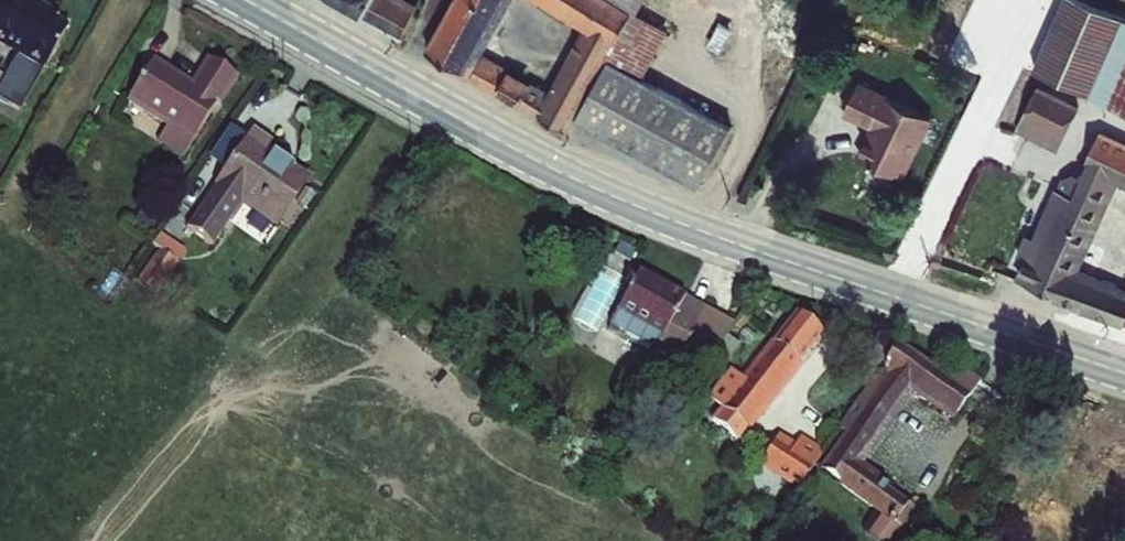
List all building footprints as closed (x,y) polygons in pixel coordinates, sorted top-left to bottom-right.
[(0,4),(0,45),(15,53),(2,77),(0,80),(0,100),(20,111),(69,24),(50,15),(37,8),(40,2),(41,0),(2,0),(0,4)] [(404,37),(421,2),(417,0),(336,0),(404,37)] [(426,50),(472,74),(484,52),(512,0),(453,0),(426,50)] [(471,77),(570,129),(577,117),(610,56),(607,54),(634,9),(620,0),(542,0),(585,26),(549,89),(532,81),(484,52),(472,74),(471,77)] [(634,9),(638,11),(645,0),(620,0),(634,9)] [(1092,0),(1064,0),(1033,69),(1124,107),(1124,14),(1092,0)] [(50,15),(54,9),(40,2),(37,8),(50,15)] [(670,28),(638,11),(634,9),(607,54),(610,56),(644,75),(670,28)] [(155,57),(127,102),(166,127),(156,142),(183,158),(217,101),(222,104),(239,76),(209,55),(192,81),(155,57)] [(644,75),(610,56),(577,117),(701,184),(733,124),(644,75)] [(935,117),(862,79),(845,113),(871,126),(858,155),(906,177),(935,117)] [(1041,83),(1017,130),(1059,150),(1083,105),(1041,83)] [(253,128),(182,227),(214,245),(242,204),(277,228),(312,176),(269,148),(273,142),(253,128)] [(1124,324),(1124,286),(1082,267),(1121,182),(1124,184),(1124,139),(1103,128),(1081,173),(1076,172),(1063,177),(1058,187),(1056,187),(1035,236),(1025,232),(1016,251),(1025,256),(1016,276),(1075,300),(1074,304),(1082,306),(1082,310),(1124,324)] [(316,194),(306,187),(296,201),(306,208),(316,194)] [(157,248),(178,262),(186,249),(161,233),(152,244),(157,248)] [(178,262),(157,248),(135,281),(156,295),(178,262)] [(736,324),(638,269),(615,310),(616,310),(661,335),(651,353),(648,359),(669,371),(683,347),(707,361),(736,324)] [(729,368),(707,396),(719,406),(710,420),(741,444),(825,332),(796,309),(741,377),(729,368)] [(661,335),(616,310),(608,324),(610,325),(608,329),(651,353),(661,335)] [(874,371),(838,428),(844,431),(819,468),(839,483),(838,485),(880,515),(901,530),(908,534),(922,514),(881,483),(885,478),(864,464),(913,394),(951,421),(982,380),(960,365),(952,378),(896,341),(882,361),(888,374),(885,378),(874,371)] [(825,450),(801,434),(796,443),(778,433),(758,464),(798,491),(825,450)] [(880,515),(866,535),(875,540),(893,540),(901,530),(880,515)]
